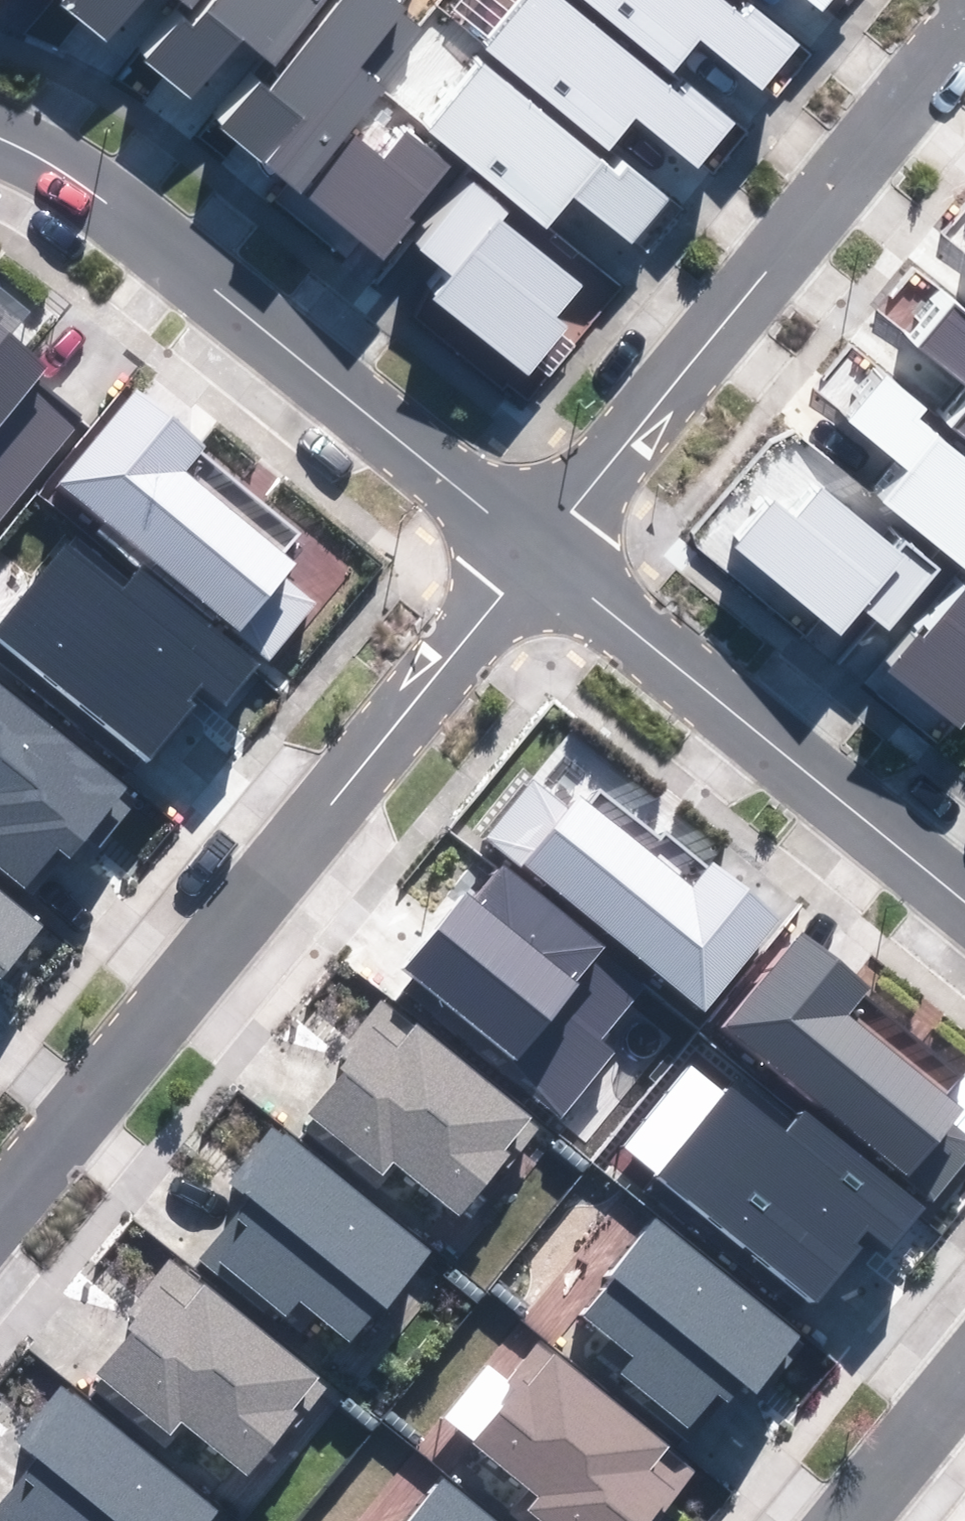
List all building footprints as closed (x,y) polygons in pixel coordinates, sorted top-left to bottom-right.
[(106,45),(142,0),(64,0),(59,7),(106,45)] [(192,99),(242,38),(275,65),(327,0),(215,0),(193,28),(181,18),(145,62),(192,99)] [(190,8),(197,0),(180,0),(190,8)] [(301,192),(429,30),(399,7),(405,0),(341,0),(269,92),(260,85),(224,131),(301,192)] [(735,122),(689,85),(680,95),(563,0),(535,0),(491,53),(612,152),(638,120),(697,168),(735,122)] [(799,43),(753,6),(744,16),(724,0),(587,0),(676,73),(702,41),(761,89),(799,43)] [(821,10),(830,0),(809,0),(821,10)] [(633,245),(670,199),(624,162),(616,172),(482,63),(427,130),(547,229),(574,196),(633,245)] [(308,201),(386,260),(415,222),(411,219),(452,165),(409,132),(388,159),(358,136),(308,201)] [(512,213),(474,183),(419,251),(448,274),(431,296),(531,376),(569,330),(554,318),(581,284),(504,223),(512,213)] [(952,306),(918,348),(964,386),(964,316),(952,306)] [(81,423),(34,386),(49,368),(0,329),(0,525),(81,423)] [(964,566),(964,456),(920,418),(927,409),(884,374),(847,420),(908,470),(884,499),(964,566)] [(61,480),(267,659),(316,604),(283,575),(294,563),(187,470),(207,447),(141,389),(61,480)] [(964,438),(964,413),(953,428),(964,438)] [(863,609),(890,630),(940,567),(906,539),(896,551),(818,490),(793,522),(770,504),(734,549),(842,635),(863,609)] [(148,762),(196,705),(189,700),(202,685),(227,705),(261,664),(144,567),(123,591),(67,544),(0,623),(0,638),(148,762)] [(960,729),(964,724),(964,591),(924,639),(919,634),(889,670),(960,729)] [(26,887),(56,848),(69,859),(86,837),(101,849),(132,809),(118,798),(129,785),(0,685),(0,866),(26,887)] [(539,783),(492,840),(705,1012),(781,918),(712,863),(693,887),(583,798),(573,810),(539,783)] [(510,1074),(561,1118),(615,1055),(599,1041),(644,988),(500,867),(476,896),(468,889),(404,965),(520,1063),(510,1074)] [(2,979),(50,920),(0,879),(0,977),(2,979)] [(931,1202),(964,1164),(964,1134),(948,1118),(958,1106),(852,1013),(872,990),(806,932),(726,1023),(931,1202)] [(542,1128),(383,1001),(334,1062),(343,1068),(307,1112),(384,1174),(392,1163),(460,1218),(508,1158),(513,1163),(542,1128)] [(621,1150),(816,1303),(861,1247),(856,1243),(867,1229),(891,1248),(923,1207),(803,1113),(787,1133),(732,1090),(726,1096),(687,1066),(621,1150)] [(361,1349),(436,1264),(277,1124),(228,1180),(241,1192),(195,1244),(284,1322),(304,1299),(361,1349)] [(620,1373),(690,1429),(717,1395),(728,1404),(745,1383),(757,1393),(803,1335),(658,1220),(582,1315),(634,1356),(620,1373)] [(157,1278),(81,1364),(171,1441),(190,1419),(248,1469),(323,1383),(214,1288),(195,1311),(157,1278)] [(545,1520),(654,1520),(695,1472),(539,1341),(506,1379),(518,1390),(473,1443),(539,1499),(531,1509),(545,1520)] [(216,1512),(64,1386),(20,1439),(39,1455),(0,1501),(0,1520),(209,1520),(216,1512)] [(446,1480),(412,1520),(497,1520),(446,1480)]
